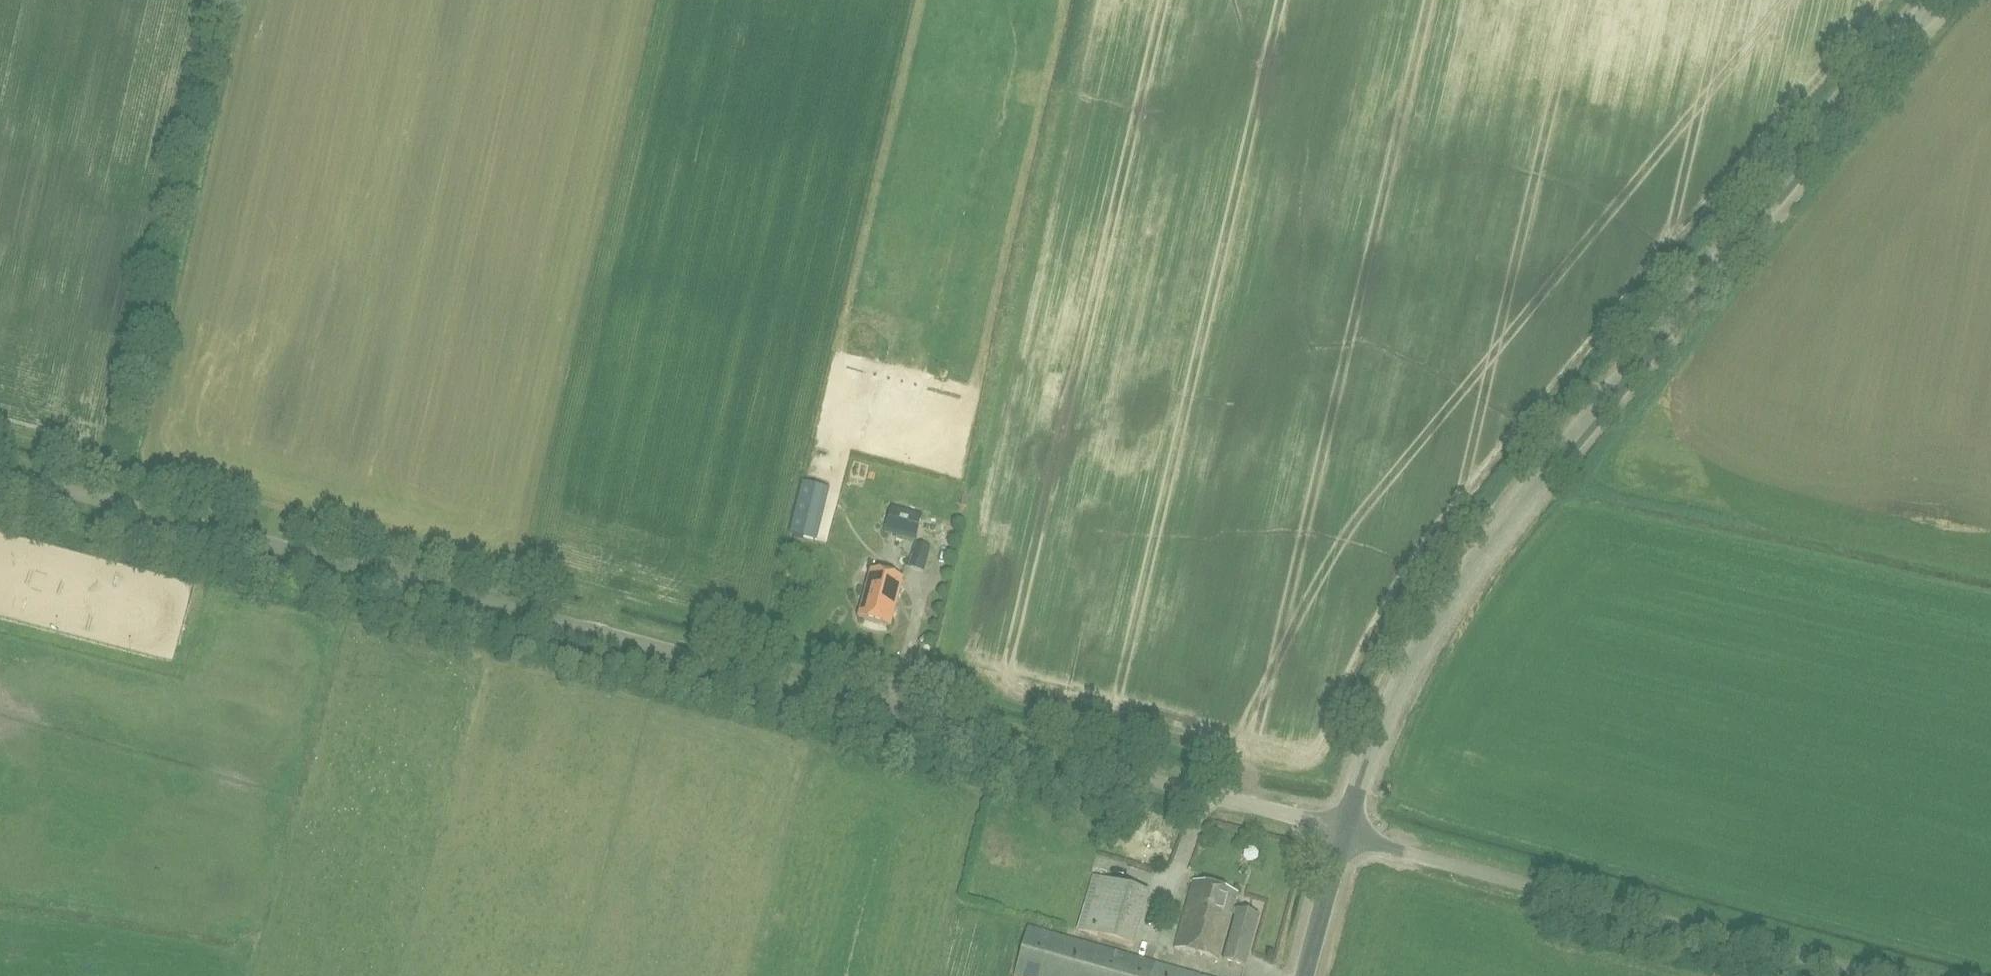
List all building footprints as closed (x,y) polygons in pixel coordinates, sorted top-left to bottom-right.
[(916,542),(923,517),(891,508),(889,517),(884,534),(916,542)] [(909,568),(923,572),(930,549),(915,544),(909,568)] [(858,618),(889,627),(902,579),(871,570),(858,618)] [(1077,930),(1134,947),(1150,893),(1093,876),(1077,930)] [(1224,958),(1244,964),(1257,914),(1232,907),(1236,892),(1195,880),(1176,948),(1218,960),(1230,913),(1236,914),(1224,958)] [(1154,964),(1027,928),(1014,975),(1198,975),(1154,964)]
